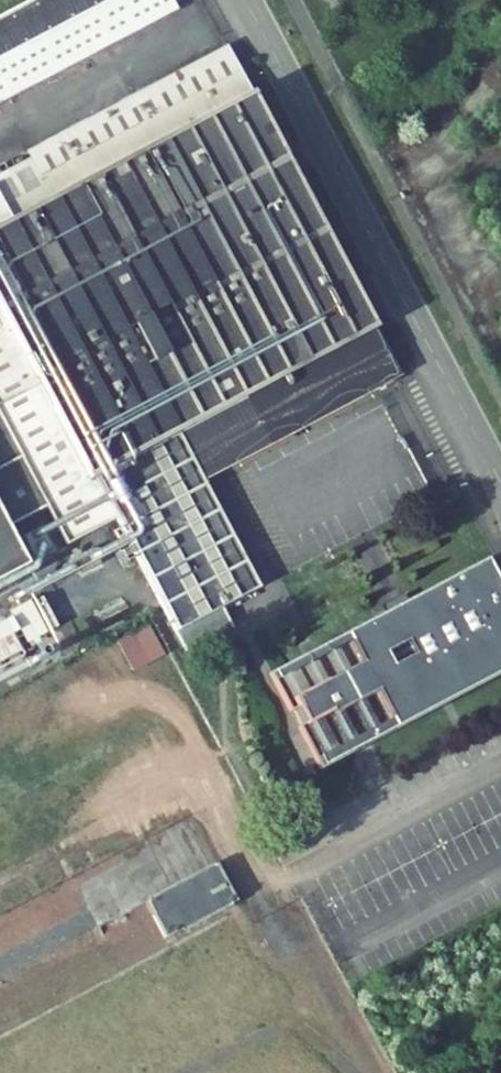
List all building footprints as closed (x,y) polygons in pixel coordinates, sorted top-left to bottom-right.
[(40,82),(130,35),(178,9),(173,0),(27,0),(0,14),(0,104),(40,82)] [(397,380),(348,287),(228,46),(25,148),(29,157),(0,173),(0,308),(93,475),(116,518),(152,586),(161,606),(176,632),(192,661),(211,651),(206,641),(234,626),(223,606),(259,587),(203,480),(397,380)] [(0,308),(0,419),(47,506),(68,545),(116,518),(93,475),(0,308)] [(0,419),(0,515),(6,527),(47,506),(0,419)] [(27,566),(6,527),(0,515),(0,581),(27,566)] [(161,606),(152,586),(109,609),(119,628),(161,606)] [(378,641),(290,688),(309,725),(359,697),(366,710),(383,702),(393,719),(479,672),(440,596),(373,631),(378,641)] [(43,597),(11,613),(26,643),(58,627),(43,597)] [(5,621),(0,623),(0,663),(21,651),(5,621)] [(118,640),(133,670),(163,654),(147,625),(118,640)] [(215,865),(146,900),(166,939),(235,904),(215,865)]
